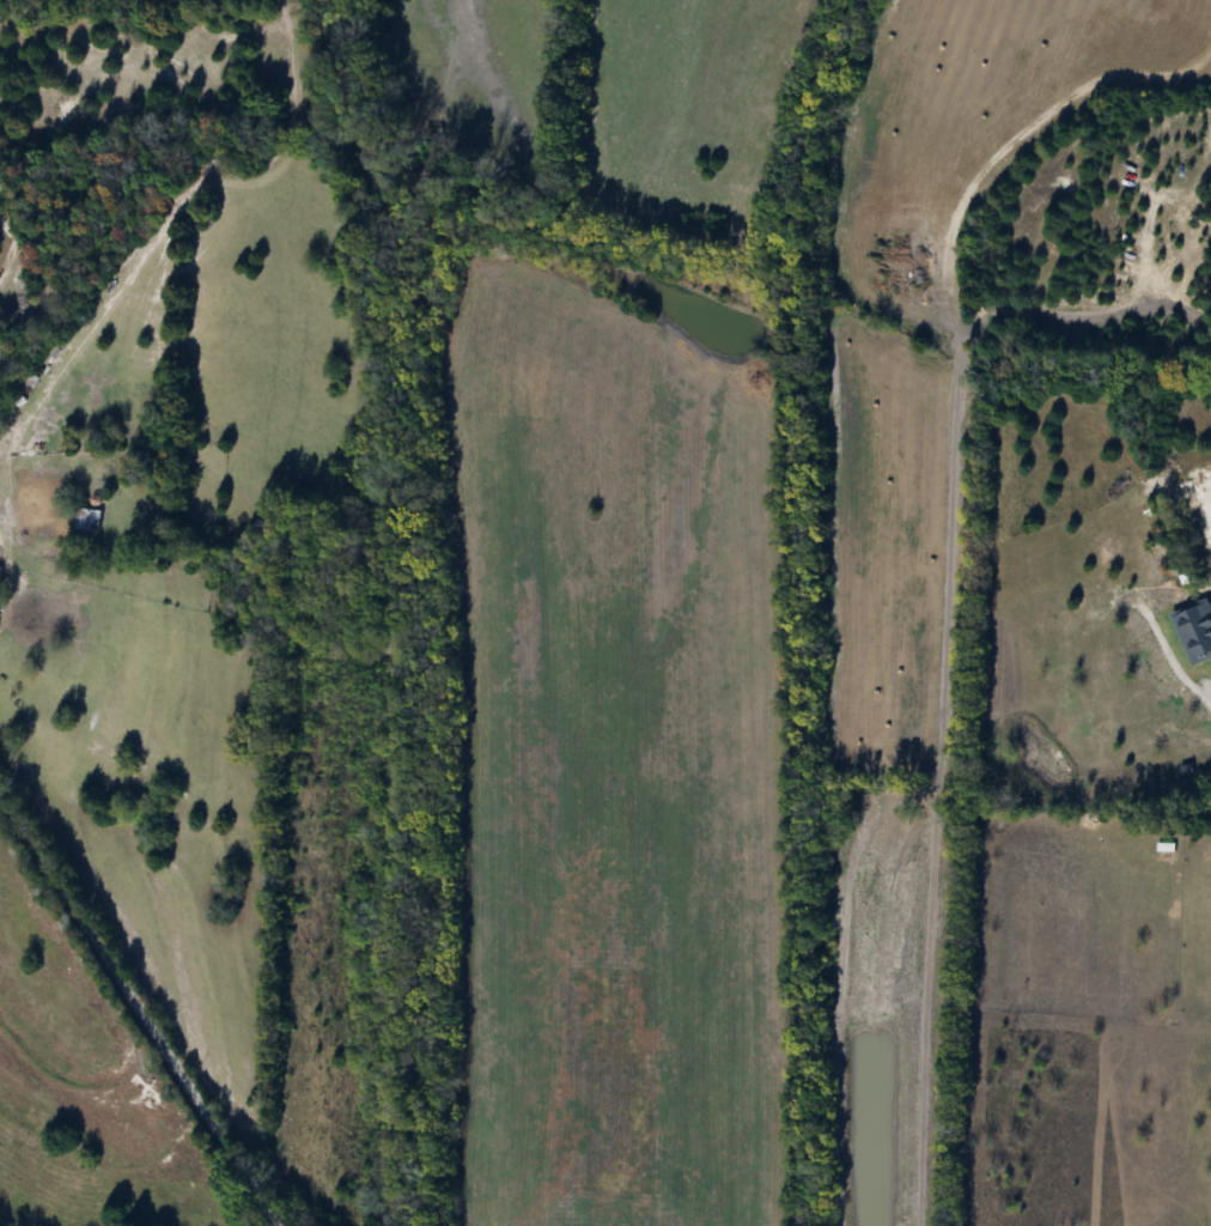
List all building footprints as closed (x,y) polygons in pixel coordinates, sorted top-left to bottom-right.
[(72,530),(95,532),(97,511),(74,508),(72,530)]
